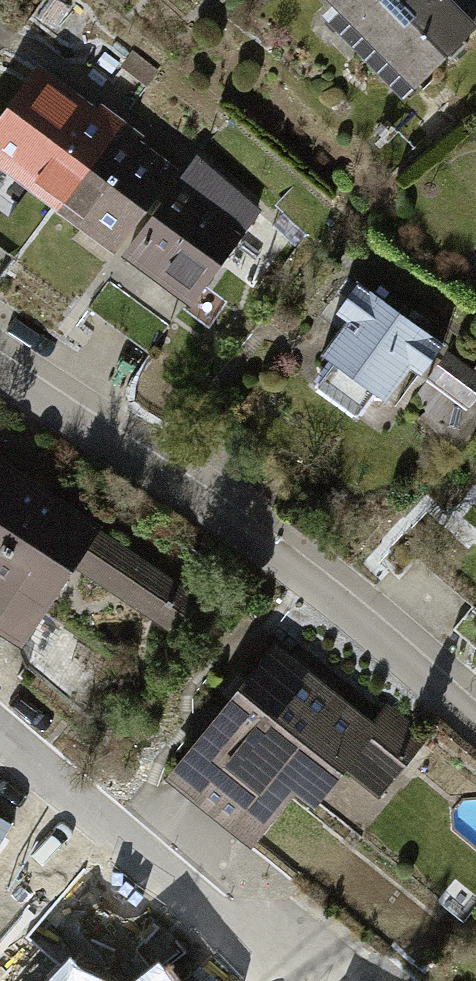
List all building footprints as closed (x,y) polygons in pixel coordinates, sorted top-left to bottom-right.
[(401,85),(475,12),(475,7),(469,0),(319,0),(401,85)] [(54,221),(123,134),(58,84),(0,157),(0,179),(54,221)] [(103,260),(111,250),(172,173),(123,134),(54,221),(103,260)] [(111,250),(184,307),(257,214),(184,157),(172,173),(111,250)] [(356,290),(309,346),(378,404),(425,348),(356,290)] [(0,469),(0,635),(18,646),(66,571),(157,629),(184,587),(0,469)] [(268,641),(199,726),(287,795),(305,813),(354,756),(390,786),(428,743),(383,705),(367,724),(268,641)] [(199,726),(161,774),(249,843),(287,795),(199,726)] [(2,898),(42,848),(0,823),(0,897),(2,898)]
